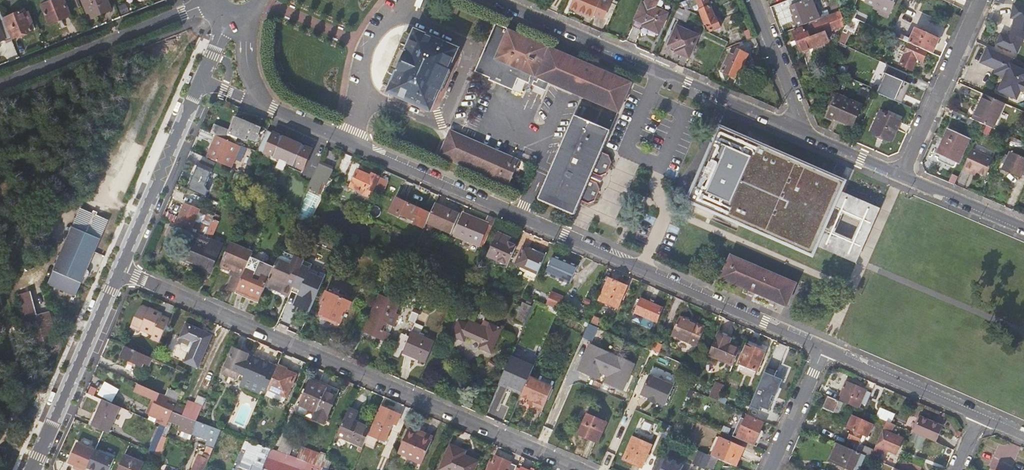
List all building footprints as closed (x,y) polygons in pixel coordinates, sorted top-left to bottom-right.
[(64,0),(54,0),(42,5),(49,24),(71,16),(64,0)] [(92,17),(112,9),(108,0),(81,0),(87,13),(90,11),(92,17)] [(593,17),(594,14),(600,0),(573,0),(570,7),(593,17)] [(594,14),(603,18),(610,1),(607,0),(600,0),(594,14)] [(645,2),(643,1),(635,19),(645,23),(643,26),(659,33),(668,13),(660,9),(664,1),(663,0),(646,0),(645,2)] [(693,12),(699,15),(703,25),(707,24),(710,30),(711,31),(721,27),(709,0),(686,0),(680,2),(686,9),(690,7),(693,12)] [(793,4),(791,5),(799,26),(820,18),(813,0),(804,0),(793,4)] [(866,1),(890,12),(895,0),(866,0),(866,1)] [(686,22),(691,11),(686,9),(680,2),(674,17),(686,22)] [(1015,3),(1012,17),(1015,17),(1013,27),(1016,28),(1013,33),(1011,32),(1010,31),(1008,36),(1002,33),(997,43),(1018,52),(1023,38),(1023,5),(1015,3)] [(859,9),(855,17),(859,19),(868,23),(871,15),(859,9)] [(4,18),(12,39),(33,30),(25,10),(4,18)] [(843,24),(839,11),(820,18),(821,20),(793,31),(800,51),(828,40),(825,31),(843,24)] [(853,32),(859,19),(855,17),(850,15),(842,30),(838,40),(843,43),(849,30),(853,32)] [(0,20),(0,41),(5,39),(6,41),(11,39),(3,19),(0,20)] [(497,23),(476,71),(502,82),(506,72),(510,74),(508,79),(516,83),(519,78),(530,83),(533,75),(619,112),(632,81),(497,23)] [(675,52),(688,58),(699,35),(676,25),(668,44),(676,48),(675,52)] [(837,43),(838,40),(842,30),(835,27),(829,40),(837,43)] [(895,31),(893,35),(910,42),(929,51),(932,52),(938,39),(916,29),(911,39),(895,31)] [(416,30),(413,35),(407,33),(385,83),(391,86),(389,92),(417,104),(419,99),(433,105),(440,90),(442,91),(451,69),(449,68),(455,54),(441,47),(443,42),(416,30)] [(924,61),(929,51),(910,42),(900,64),(912,69),(918,58),(924,61)] [(987,47),(980,63),(1006,74),(1004,78),(998,92),(1017,100),(1020,91),(1023,93),(1023,91),(1023,71),(1010,65),(1013,59),(987,47)] [(747,54),(738,50),(735,55),(729,53),(721,70),(737,77),(747,54)] [(886,72),(877,91),(899,102),(904,91),(907,92),(911,83),(905,81),(909,73),(889,64),(885,72),(886,72)] [(996,70),(994,74),(1004,78),(1006,74),(996,70)] [(994,128),(1005,102),(985,93),(974,119),(983,123),(994,128)] [(851,128),(862,105),(838,94),(835,99),(831,98),(823,116),(851,128)] [(871,131),(893,140),(903,117),(890,111),(889,112),(884,110),(883,112),(879,111),(871,131)] [(597,182),(589,179),(587,178),(590,172),(592,173),(600,176),(607,173),(612,162),(609,155),(602,152),(599,150),(608,130),(578,115),(542,197),(573,211),(578,199),(580,200),(588,204),(595,201),(600,189),(597,182)] [(215,124),(211,133),(216,135),(235,143),(238,137),(247,141),(248,138),(256,141),(262,128),(235,116),(229,130),(215,124)] [(966,125),(980,131),(983,123),(974,119),(970,117),(966,125)] [(939,153),(959,162),(971,138),(948,128),(938,153),(939,153)] [(839,189),(842,181),(720,129),(690,199),(812,251),(815,244),(839,189)] [(520,160),(462,135),(451,130),(441,154),(510,184),(520,160)] [(602,152),(610,131),(608,130),(599,150),(602,152)] [(312,150),(274,133),(265,153),(280,160),(288,164),(303,170),(312,150)] [(216,135),(206,157),(232,168),(241,145),(235,143),(216,135)] [(1013,136),(1011,142),(1023,148),(1023,141),(1013,136)] [(1003,163),(1005,164),(1014,146),(1011,144),(1003,163)] [(1014,146),(1005,164),(1004,169),(1021,176),(1023,174),(1023,175),(1023,150),(1014,146)] [(994,158),(972,149),(963,169),(971,173),(972,171),(976,172),(986,176),(994,158)] [(288,164),(280,160),(277,168),(284,172),(288,164)] [(333,168),(319,162),(308,188),(317,192),(322,181),(325,182),(327,183),(333,168)] [(198,166),(188,189),(206,197),(209,190),(205,185),(211,172),(198,166)] [(357,203),(367,207),(380,176),(372,173),(371,175),(358,170),(351,187),(362,192),(357,203)] [(600,176),(592,173),(590,172),(587,178),(589,179),(597,182),(600,176)] [(839,189),(815,244),(855,261),(878,206),(839,189)] [(417,206),(396,198),(390,212),(399,216),(400,215),(417,222),(420,216),(414,214),(417,206)] [(459,213),(435,203),(427,223),(451,233),(459,213)] [(185,204),(176,224),(206,236),(213,218),(214,217),(208,215),(203,226),(193,221),(198,210),(185,204)] [(109,220),(80,208),(47,283),(76,296),(109,220)] [(221,214),(216,212),(214,217),(213,218),(219,221),(221,214)] [(454,235),(482,247),(492,224),(464,212),(454,235)] [(219,221),(213,218),(206,236),(176,224),(173,223),(168,234),(179,238),(181,235),(192,240),(184,258),(204,266),(203,268),(211,271),(222,245),(211,240),(219,221)] [(489,257),(507,266),(517,244),(510,241),(511,238),(499,233),(489,257)] [(336,242),(329,239),(327,245),(333,247),(336,242)] [(253,252),(229,242),(219,266),(234,272),(227,290),(235,293),(251,258),(253,252)] [(348,248),(339,245),(336,253),(344,257),(348,248)] [(524,276),(534,280),(545,255),(534,249),(533,250),(524,246),(516,264),(527,269),(524,276)] [(302,267),(293,263),(294,260),(280,254),(274,268),(265,288),(282,295),(289,298),(290,295),(302,267)] [(578,266),(553,254),(546,271),(571,282),(578,266)] [(721,276),(787,304),(796,282),(731,254),(721,276)] [(274,268),(251,258),(235,293),(258,303),(265,288),(274,268)] [(311,267),(303,264),(302,267),(290,295),(297,298),(294,305),(310,312),(316,299),(324,280),(309,273),(311,267)] [(627,286),(609,278),(599,300),(618,307),(627,286)] [(33,290),(27,291),(20,293),(23,302),(27,318),(39,315),(33,290)] [(553,290),(548,302),(558,307),(563,295),(553,290)] [(351,303),(326,292),(322,303),(325,303),(321,313),(320,314),(321,316),(322,318),(323,318),(325,318),(326,317),(327,316),(333,318),(333,320),(334,322),(335,324),(336,324),(338,324),(340,323),(341,322),(346,309),(349,309),(351,303)] [(364,332),(387,342),(399,314),(396,313),(400,303),(379,294),(375,304),(377,304),(372,317),(371,316),(364,332)] [(664,308),(640,297),(634,313),(657,323),(664,308)] [(533,305),(556,315),(558,310),(535,300),(533,305)] [(515,320),(524,324),(532,306),(523,302),(515,320)] [(151,337),(160,340),(169,318),(161,315),(161,314),(141,305),(138,307),(130,328),(138,331),(140,329),(152,334),(151,337)] [(50,312),(39,315),(27,318),(35,350),(58,343),(50,312)] [(391,356),(400,360),(403,352),(411,332),(419,315),(411,312),(408,320),(407,319),(391,356)] [(688,320),(677,316),(670,335),(672,336),(673,339),(677,341),(680,340),(697,347),(706,327),(694,323),(693,325),(687,322),(688,320)] [(491,353),(502,328),(490,323),(490,324),(484,322),(482,326),(470,320),(468,324),(459,320),(452,336),(464,341),(467,336),(482,342),(480,348),(491,353)] [(186,323),(180,337),(177,344),(180,345),(181,347),(181,349),(183,351),(188,353),(184,362),(198,368),(212,335),(186,323)] [(549,331),(541,328),(538,334),(546,338),(549,331)] [(403,352),(425,362),(434,342),(411,332),(403,352)] [(709,356),(733,366),(740,348),(729,344),(731,338),(719,333),(709,356)] [(578,370),(599,378),(602,372),(609,375),(606,383),(626,391),(637,362),(589,343),(578,370)] [(765,352),(747,345),(739,363),(757,371),(765,352)] [(149,365),(153,358),(125,346),(121,356),(142,366),(144,363),(149,365)] [(237,380),(237,379),(241,371),(246,373),(243,382),(242,385),(260,393),(261,389),(267,392),(268,389),(278,367),(254,357),(251,363),(245,361),(248,354),(234,348),(223,373),(229,376),(228,378),(234,381),(235,381),(236,381),(237,380)] [(788,361),(773,354),(765,371),(781,378),(788,361)] [(508,384),(523,391),(530,376),(534,366),(511,356),(498,384),(507,387),(508,384)] [(297,374),(278,366),(278,367),(268,389),(287,397),(297,374)] [(179,379),(185,382),(189,374),(183,371),(179,379)] [(241,371),(237,379),(243,382),(246,373),(241,371)] [(649,374),(640,394),(665,404),(673,385),(649,374)] [(553,386),(530,376),(523,391),(522,395),(531,399),(535,401),(533,404),(543,408),(553,386)] [(105,381),(98,394),(113,402),(120,388),(105,381)] [(327,387),(310,381),(300,405),(317,411),(326,390),(327,387)] [(846,382),(839,400),(844,403),(858,408),(866,390),(846,382)] [(717,383),(711,398),(718,401),(724,386),(717,383)] [(158,418),(155,423),(165,427),(168,420),(172,411),(175,404),(177,401),(165,395),(139,384),(136,391),(156,400),(149,415),(158,418)] [(339,389),(328,384),(327,387),(326,390),(337,395),(339,389)] [(168,388),(165,395),(177,401),(180,393),(168,388)] [(325,423),(337,395),(326,390),(317,411),(316,412),(314,418),(325,423)] [(772,403),(754,395),(746,413),(747,414),(764,421),(772,403)] [(839,415),(844,403),(839,400),(828,396),(823,407),(839,415)] [(103,399),(91,425),(108,433),(120,407),(103,399)] [(185,408),(175,404),(172,411),(196,420),(202,406),(188,400),(185,408)] [(212,403),(207,401),(203,409),(209,411),(212,403)] [(402,414),(380,406),(368,435),(385,443),(393,425),(397,426),(402,414)] [(32,407),(22,410),(24,417),(35,414),(32,407)] [(358,411),(349,407),(337,435),(362,447),(371,427),(354,420),(358,411)] [(895,414),(880,407),(876,416),(887,421),(891,423),(895,414)] [(168,420),(180,424),(178,429),(182,431),(181,435),(190,438),(192,433),(193,430),(194,428),(200,430),(197,435),(208,439),(207,441),(215,444),(218,437),(221,429),(205,423),(196,420),(172,411),(168,420)] [(607,422),(587,413),(579,433),(598,442),(607,422)] [(761,429),(764,421),(747,414),(744,419),(740,417),(735,430),(723,425),(720,430),(757,446),(764,431),(761,429)] [(852,430),(845,446),(856,451),(860,444),(861,441),(864,443),(867,437),(868,437),(873,425),(853,416),(848,428),(852,430)] [(920,416),(913,433),(936,442),(943,427),(920,416)] [(891,433),(895,424),(891,423),(887,421),(874,450),(871,458),(878,461),(879,461),(882,454),(884,449),(889,451),(895,453),(902,437),(891,433)] [(435,439),(407,426),(395,453),(424,465),(435,439)] [(158,428),(156,433),(162,436),(164,430),(158,428)] [(150,446),(156,448),(162,436),(156,433),(150,446)] [(167,438),(162,436),(156,448),(154,453),(152,457),(158,460),(167,438)] [(295,442),(283,437),(278,451),(297,458),(299,452),(292,450),(295,442)] [(652,445),(634,437),(625,459),(642,467),(652,445)] [(678,451),(681,442),(668,437),(664,445),(678,451)] [(720,437),(712,456),(736,466),(744,447),(720,437)] [(271,448),(252,441),(251,441),(248,449),(257,453),(253,462),(244,458),(240,467),(247,469),(262,469),(271,448)] [(95,449),(77,442),(69,462),(79,466),(78,469),(81,469),(86,469),(87,467),(95,449)] [(853,469),(860,453),(856,451),(845,446),(837,443),(830,459),(853,469)] [(450,444),(440,469),(442,469),(475,469),(479,461),(460,453),(462,449),(450,444)] [(874,450),(860,444),(856,451),(860,453),(871,458),(874,450)] [(328,455),(302,446),(299,452),(297,458),(323,467),(328,455)] [(138,452),(152,459),(152,457),(154,453),(140,447),(138,452)] [(323,467),(297,458),(278,451),(271,448),(262,469),(322,469),(323,467)] [(95,449),(87,467),(95,469),(109,469),(115,458),(95,449)] [(257,453),(248,449),(244,458),(253,462),(257,453)] [(207,454),(204,452),(203,455),(199,453),(191,469),(204,469),(208,458),(210,455),(207,454)] [(144,463),(125,455),(118,469),(140,469),(144,463)] [(516,467),(509,463),(509,462),(496,456),(492,464),(490,462),(486,469),(515,469),(516,467)] [(685,464),(667,456),(661,469),(682,469),(685,464)] [(900,469),(922,469),(904,461),(900,469)]
